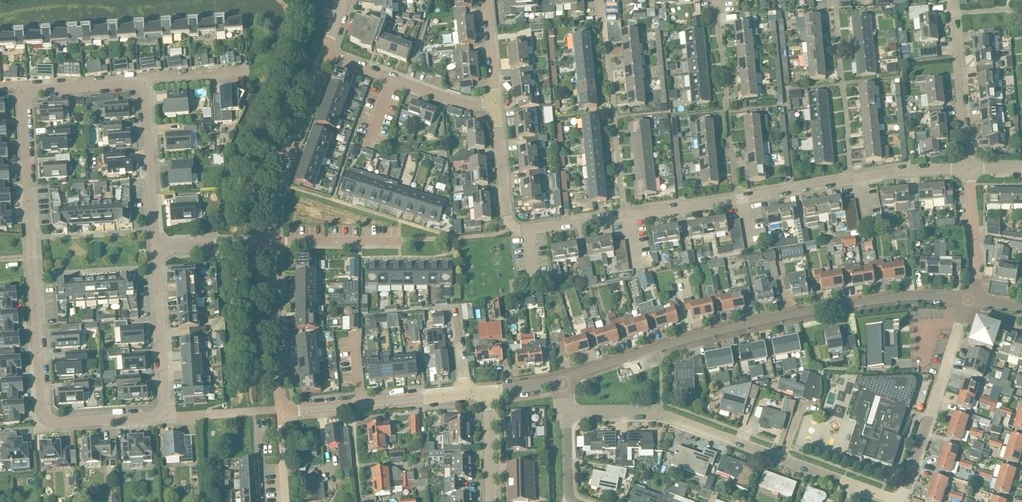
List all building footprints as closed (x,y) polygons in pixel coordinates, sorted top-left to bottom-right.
[(395,18),(395,14),(393,14),(393,4),(393,1),(393,0),(362,0),(362,8),(381,11),(379,26),(357,21),(350,41),(363,48),(362,50),(376,55),(376,53),(382,36),(383,33),(387,24),(388,24),(388,20),(393,20),(393,18),(395,18)] [(457,9),(453,10),(453,16),(466,15),(466,9),(473,9),(472,0),(457,0),(457,9)] [(524,9),(524,0),(504,0),(505,18),(516,17),(516,10),(524,9)] [(524,9),(533,9),(533,15),(544,15),(544,0),(524,0),(524,9)] [(544,15),(555,14),(555,8),(564,7),(564,0),(544,0),(544,15)] [(564,7),(572,7),(573,14),(584,13),(583,0),(564,0),(564,7)] [(921,32),(937,30),(936,18),(929,18),(928,8),(909,9),(910,20),(920,19),(921,32)] [(820,17),(812,18),(812,13),(804,13),(804,19),(805,19),(806,31),(821,29),(820,17)] [(458,22),(459,34),(475,33),(474,20),(467,21),(466,15),(453,16),(454,22),(458,22)] [(854,34),(872,32),(871,17),(852,19),(854,34)] [(226,35),(225,33),(243,32),(243,23),(242,19),(225,23),(216,23),(216,21),(215,21),(216,34),(216,36),(226,35)] [(199,35),(216,34),(215,21),(198,25),(189,25),(189,23),(189,36),(190,38),(199,37),(199,35)] [(189,36),(189,23),(171,26),(163,27),(162,25),(163,37),(163,39),(172,39),(172,37),(189,36)] [(668,31),(667,23),(659,24),(660,32),(668,31)] [(736,26),(737,38),(752,36),(751,24),(736,26)] [(145,39),(163,37),(162,25),(144,28),(136,29),(136,26),(135,26),(136,39),(136,41),(145,41),(145,39)] [(544,25),(530,26),(531,33),(544,32),(544,25)] [(136,39),(135,26),(118,30),(109,31),(109,28),(108,28),(109,41),(109,43),(119,42),(119,40),(136,39)] [(92,42),(109,41),(108,28),(91,32),(80,33),(80,43),(82,43),(83,45),(92,44),(92,42)] [(823,42),(821,29),(806,31),(808,43),(823,42)] [(913,50),(937,48),(936,43),(938,43),(937,30),(921,32),(922,44),(912,45),(913,50)] [(624,46),(639,44),(638,31),(622,33),(624,46)] [(687,48),(705,46),(704,31),(686,33),(687,48)] [(52,47),(52,45),(51,32),(50,32),(50,35),(41,35),(24,34),(25,47),(42,45),(42,47),(52,47)] [(80,43),(80,33),(68,33),(51,32),(52,45),(69,44),(69,46),(79,45),(78,43),(80,43)] [(872,32),(854,34),(855,48),(874,46),(872,32)] [(383,33),(382,36),(376,53),(386,56),(392,40),(385,37),(386,34),(383,33)] [(459,34),(461,46),(456,47),(457,52),(457,53),(470,52),(469,46),(476,45),(475,33),(459,34)] [(25,47),(24,34),(23,34),(23,36),(15,37),(0,36),(0,48),(16,47),(16,49),(25,49),(25,47)] [(974,42),(975,54),(991,52),(990,41),(999,40),(999,34),(984,35),(984,41),(974,42)] [(386,56),(397,59),(403,43),(395,41),(396,37),(393,36),(392,40),(386,56)] [(752,36),(737,38),(738,51),(754,49),(752,36)] [(575,51),(592,49),(590,37),(567,39),(569,50),(575,50),(575,51)] [(404,40),(403,43),(397,59),(407,63),(413,47),(405,44),(406,41),(404,40)] [(509,48),(510,58),(529,57),(528,46),(532,46),(532,40),(518,41),(519,47),(509,48)] [(824,54),(823,42),(808,43),(809,55),(824,54)] [(639,44),(624,46),(625,58),(640,56),(639,44)] [(705,46),(687,48),(689,62),(706,60),(705,46)] [(874,46),(855,48),(857,62),(875,60),(874,46)] [(592,49),(575,51),(577,62),(593,61),(592,49)] [(754,49),(738,51),(739,63),(755,62),(754,49)] [(456,65),(457,72),(478,69),(477,58),(470,58),(470,52),(457,53),(457,52),(453,53),(453,58),(454,65),(456,65)] [(976,67),(977,67),(978,72),(993,71),(992,58),(998,57),(997,52),(991,53),(991,52),(975,54),(976,67)] [(229,66),(241,64),(240,58),(235,59),(234,53),(227,54),(229,66)] [(824,54),(809,55),(809,56),(802,56),(803,68),(810,68),(825,66),(824,54)] [(202,68),(215,66),(214,59),(208,60),(207,55),(200,56),(202,68)] [(640,56),(625,58),(626,70),(642,69),(640,56)] [(175,70),(188,68),(187,61),(181,62),(180,57),(173,58),(175,70)] [(520,74),(534,73),(533,67),(530,67),(529,57),(510,58),(511,69),(520,68),(520,74)] [(140,61),(142,73),(161,70),(160,63),(155,64),(154,59),(140,61)] [(115,75),(134,71),(133,65),(128,66),(127,60),(113,63),(115,75)] [(706,60),(689,62),(690,76),(708,74),(706,60)] [(875,60),(857,62),(858,77),(877,75),(875,60)] [(593,61),(577,62),(578,74),(594,72),(593,61)] [(88,76),(108,73),(107,66),(101,67),(100,62),(86,64),(88,76)] [(667,63),(668,71),(675,70),(674,62),(667,63)] [(755,62),(739,63),(740,75),(756,74),(755,62)] [(57,77),(81,77),(80,65),(63,65),(63,70),(58,70),(57,77)] [(31,78),(54,79),(53,67),(37,66),(37,72),(31,71),(31,78)] [(826,80),(825,66),(810,68),(811,81),(826,80)] [(4,73),(4,80),(17,80),(17,68),(10,68),(10,73),(4,73)] [(478,69),(457,72),(457,78),(460,78),(461,83),(461,89),(474,88),(474,82),(480,82),(478,69)] [(642,69),(626,70),(627,83),(643,81),(642,69)] [(977,78),(978,90),(1001,87),(1001,83),(994,83),(993,71),(978,72),(979,78),(977,78)] [(333,83),(351,89),(355,79),(337,72),(333,83)] [(594,72),(578,74),(579,86),(596,84),(594,72)] [(513,81),(514,92),(532,90),(531,80),(534,79),(534,73),(520,74),(520,81),(513,81)] [(708,74),(690,76),(691,90),(709,89),(708,74)] [(756,74),(740,75),(742,88),(757,86),(756,74)] [(926,83),(928,94),(944,93),(943,81),(932,82),(931,77),(916,78),(916,84),(926,83)] [(643,81),(627,83),(629,95),(644,93),(643,81)] [(330,93),(347,99),(351,89),(333,83),(330,93)] [(596,84),(579,86),(580,98),(597,96),(596,84)] [(757,86),(742,88),(743,100),(759,99),(757,86)] [(859,87),(860,100),(876,98),(875,86),(859,87)] [(996,101),(995,94),(1002,93),(1001,87),(978,90),(979,103),(981,103),(982,108),(997,107),(1002,106),(1001,101),(996,101)] [(709,89),(691,90),(693,105),(711,103),(709,89)] [(239,106),(245,94),(238,91),(235,90),(232,90),(230,92),(230,91),(222,92),(223,106),(215,106),(214,101),(215,124),(232,123),(231,112),(239,112),(239,106)] [(540,100),(533,101),(532,90),(514,92),(515,103),(521,102),(521,109),(540,107),(540,100)] [(164,105),(165,116),(189,114),(188,104),(187,104),(187,92),(168,93),(168,105),(164,105)] [(347,99),(330,93),(326,103),(343,110),(347,99)] [(644,93),(629,95),(630,108),(645,106),(644,93)] [(809,95),(811,109),(829,108),(827,93),(809,95)] [(928,94),(929,107),(929,113),(944,111),(943,106),(945,106),(944,93),(928,94)] [(582,110),(598,108),(597,96),(580,98),(582,110)] [(123,119),(123,118),(129,118),(129,112),(130,112),(131,110),(131,108),(131,107),(129,105),(128,105),(128,103),(113,104),(112,97),(98,98),(99,111),(106,111),(106,119),(115,119),(116,120),(117,120),(119,121),(120,121),(121,120),(123,119)] [(860,100),(861,112),(877,111),(876,98),(860,100)] [(63,112),(69,111),(68,100),(49,101),(49,108),(41,108),(42,123),(64,122),(63,112)] [(414,102),(411,109),(405,106),(399,124),(407,128),(411,118),(420,122),(426,107),(414,102)] [(343,110),(326,103),(322,114),(340,120),(343,110)] [(434,137),(439,123),(434,121),(437,111),(426,107),(420,122),(431,126),(427,135),(434,137)] [(981,114),(982,126),(1004,124),(1004,119),(998,119),(997,107),(982,108),(982,114),(981,114)] [(830,122),(829,108),(811,109),(812,124),(830,122)] [(516,117),(517,128),(536,126),(535,115),(537,115),(537,109),(523,110),(524,116),(516,117)] [(878,123),(877,111),(861,112),(863,125),(878,123)] [(929,113),(931,130),(947,129),(946,117),(944,117),(944,111),(929,113)] [(797,124),(796,119),(794,119),(794,113),(788,114),(789,125),(797,124)] [(340,120),(322,114),(318,124),(336,130),(340,120)] [(546,125),(553,124),(552,116),(545,117),(546,125)] [(584,132),(600,131),(599,118),(583,120),(584,132)] [(467,126),(468,138),(484,136),(483,124),(472,125),(472,119),(457,120),(458,127),(467,126)] [(746,133),(761,131),(760,119),(745,120),(746,133)] [(633,139),(651,137),(650,122),(632,124),(633,139)] [(812,124),(813,137),(813,138),(831,136),(830,122),(812,124)] [(697,125),(698,138),(714,136),(713,123),(697,125)] [(863,125),(864,136),(880,135),(878,123),(863,125)] [(131,146),(131,143),(133,143),(133,134),(130,134),(130,131),(118,132),(117,124),(104,125),(105,138),(109,138),(109,147),(131,146)] [(999,137),(999,130),(1005,129),(1004,124),(982,126),(983,139),(989,138),(990,149),(1005,147),(1004,137),(999,137)] [(526,144),(540,143),(539,137),(536,137),(536,126),(517,128),(518,139),(526,139),(526,144)] [(166,135),(167,151),(191,149),(190,133),(197,133),(197,127),(184,127),(185,133),(181,134),(181,133),(176,134),(166,135)] [(43,137),(44,152),(52,151),(52,152),(58,152),(58,151),(68,150),(67,141),(71,141),(70,128),(49,130),(50,137),(43,137)] [(932,143),(922,144),(923,154),(939,153),(938,143),(949,142),(947,129),(931,130),(932,143)] [(311,141),(329,147),(332,137),(315,131),(311,141)] [(600,131),(584,132),(585,144),(602,142),(600,131)] [(761,131),(746,133),(747,145),(763,144),(761,131)] [(864,136),(865,149),(881,147),(880,135),(864,136)] [(459,151),(460,156),(474,155),(473,150),(485,149),(484,136),(468,138),(469,150),(459,151)] [(714,136),(698,138),(699,150),(715,148),(714,136)] [(813,138),(814,144),(815,152),(833,150),(831,136),(813,138)] [(651,137),(633,139),(635,153),(652,151),(651,137)] [(8,160),(7,147),(2,147),(1,141),(0,141),(0,161),(8,160)] [(311,141),(307,151),(325,158),(329,147),(311,141)] [(602,142),(585,144),(587,156),(603,154),(602,142)] [(520,151),(521,161),(539,160),(538,150),(540,149),(540,143),(526,144),(527,151),(520,151)] [(763,144),(747,145),(748,157),(764,156),(763,144)] [(866,162),(882,161),(885,160),(885,155),(882,156),(881,147),(865,149),(866,162)] [(715,148),(699,150),(701,162),(717,160),(715,148)] [(834,165),(833,150),(815,152),(816,167),(834,165)] [(325,158),(307,151),(304,162),(321,168),(325,158)] [(652,151),(635,153),(636,167),(654,165),(652,151)] [(104,153),(105,166),(108,166),(109,175),(120,174),(120,176),(126,176),(126,174),(133,173),(132,158),(125,159),(125,152),(104,153)] [(603,154),(587,156),(588,168),(604,166),(603,154)] [(460,156),(460,162),(470,161),(471,173),(487,172),(486,160),(474,161),(474,155),(460,156)] [(66,164),(70,163),(70,156),(56,157),(56,164),(44,164),(45,179),(67,178),(66,164)] [(215,165),(223,164),(223,156),(214,156),(215,165)] [(748,157),(749,169),(765,167),(764,156),(748,157)] [(530,177),(543,176),(542,170),(540,170),(539,160),(521,161),(522,173),(529,172),(530,177)] [(717,160),(701,162),(702,174),(718,173),(717,160)] [(176,172),(177,176),(170,176),(170,175),(169,175),(170,187),(192,185),(190,185),(189,176),(191,175),(191,168),(193,168),(193,162),(172,163),(173,173),(176,172)] [(304,162),(300,172),(317,178),(321,168),(304,162)] [(10,183),(9,174),(9,170),(3,170),(3,163),(0,164),(0,183),(10,183)] [(654,165),(636,167),(638,181),(655,180),(654,165)] [(604,166),(588,168),(589,180),(605,178),(604,166)] [(765,167),(749,169),(750,172),(747,172),(747,177),(750,177),(751,182),(766,181),(765,167)] [(354,196),(361,173),(349,169),(342,193),(354,196)] [(317,178),(300,172),(296,182),(313,189),(317,178)] [(463,192),(478,191),(477,186),(488,185),(487,172),(471,173),(471,174),(465,174),(466,187),(463,187),(463,192)] [(354,196),(366,200),(373,177),(361,173),(354,196)] [(718,173),(702,174),(703,187),(719,185),(718,173)] [(523,184),(524,195),(542,193),(541,183),(544,183),(543,176),(530,177),(530,184),(523,184)] [(366,200),(378,204),(385,181),(373,177),(366,200)] [(605,178),(589,180),(590,191),(607,190),(605,178)] [(655,180),(638,181),(639,196),(657,194),(655,180)] [(398,184),(385,181),(378,204),(390,208),(398,184)] [(390,208),(402,212),(410,188),(398,184),(390,208)] [(935,187),(931,187),(933,203),(945,202),(945,206),(954,206),(952,191),(945,192),(944,186),(941,186),(941,184),(935,184),(935,187)] [(933,210),(933,203),(931,187),(929,187),(929,185),(923,185),(923,188),(919,188),(921,208),(925,207),(925,210),(933,210)] [(11,205),(10,196),(10,192),(5,193),(4,186),(0,186),(0,206),(11,205)] [(402,212),(415,215),(422,192),(410,188),(402,212)] [(908,189),(895,190),(897,206),(910,205),(908,189)] [(120,202),(113,203),(115,225),(130,224),(129,208),(131,208),(130,190),(122,190),(120,202)] [(607,190),(590,191),(592,204),(608,202),(607,190)] [(897,206),(895,190),(882,192),(884,207),(897,206)] [(489,195),(478,196),(478,191),(463,192),(463,193),(464,199),(473,198),(474,209),(490,208),(489,195)] [(415,215),(427,219),(434,196),(422,192),(415,215)] [(988,213),(1000,213),(1000,208),(1000,192),(988,192),(988,208),(988,213)] [(1013,192),(1000,192),(1000,208),(1013,208),(1013,192)] [(1021,208),(1021,192),(1013,192),(1013,208),(1021,208)] [(543,204),(542,193),(524,195),(525,206),(534,205),(534,211),(547,210),(546,203),(543,204)] [(70,228),(69,206),(62,206),(59,194),(50,195),(52,213),(54,213),(55,229),(70,228)] [(446,200),(434,196),(427,219),(439,223),(441,217),(447,218),(447,208),(444,207),(446,200)] [(195,211),(198,210),(198,198),(175,199),(176,211),(171,212),(172,222),(196,221),(195,211)] [(841,199),(828,201),(831,216),(833,226),(837,225),(836,220),(846,218),(845,214),(845,213),(843,214),(841,199)] [(828,201),(816,203),(818,218),(830,216),(831,216),(828,201)] [(115,225),(113,203),(102,204),(104,226),(115,225)] [(806,220),(818,218),(816,203),(803,205),(806,220)] [(93,226),(91,204),(80,205),(81,227),(93,226)] [(93,226),(104,226),(102,204),(91,204),(93,226)] [(70,228),(81,227),(80,205),(69,206),(70,228)] [(792,207),(779,210),(782,225),(783,232),(788,231),(787,224),(794,223),(794,222),(792,211),(792,207)] [(7,230),(7,228),(12,228),(12,215),(6,215),(6,208),(0,209),(0,230),(7,230)] [(474,209),(475,222),(465,223),(466,229),(481,228),(480,222),(491,221),(490,208),(474,209)] [(767,212),(769,227),(782,225),(779,210),(767,212)] [(716,236),(728,234),(726,219),(713,221),(716,236)] [(936,229),(944,228),(944,220),(936,221),(936,229)] [(713,221),(701,223),(703,238),(716,236),(713,221)] [(798,245),(804,244),(802,231),(800,222),(794,222),(798,245)] [(703,238),(701,223),(688,225),(691,240),(703,238)] [(859,224),(847,226),(849,232),(860,230),(859,224)] [(742,232),(741,226),(729,229),(731,235),(742,232)] [(987,235),(1001,237),(1000,232),(1000,227),(988,226),(987,235)] [(667,244),(680,242),(678,227),(665,229),(667,244)] [(653,231),(655,246),(651,247),(652,254),(661,253),(660,246),(667,244),(665,229),(653,231)] [(802,231),(804,244),(810,243),(807,230),(802,231)] [(742,232),(731,235),(732,240),(743,238),(742,232)] [(889,234),(890,241),(908,239),(907,232),(889,234)] [(910,241),(918,241),(918,233),(910,233),(910,241)] [(844,238),(844,246),(856,245),(855,237),(844,238)] [(612,238),(599,241),(601,256),(603,267),(607,266),(605,255),(614,254),(612,238)] [(744,244),(743,238),(732,240),(733,246),(744,244)] [(842,244),(841,238),(836,239),(837,241),(832,241),(833,248),(842,246),(842,244)] [(587,243),(588,246),(590,258),(601,256),(599,241),(587,243)] [(567,262),(566,262),(567,268),(571,267),(570,261),(579,260),(576,244),(573,245),(573,243),(568,244),(568,246),(564,246),(567,262)] [(872,243),(864,244),(865,252),(873,251),(872,243)] [(921,272),(927,272),(927,277),(940,277),(940,264),(940,245),(935,245),(935,258),(927,258),(921,258),(921,272)] [(946,245),(940,245),(940,264),(940,277),(953,278),(953,273),(961,273),(962,259),(945,259),(946,245)] [(567,262),(564,246),(552,249),(554,263),(550,264),(553,281),(561,279),(559,263),(566,262),(567,262)] [(1006,262),(1006,261),(1006,259),(1002,258),(1003,247),(995,246),(993,260),(995,261),(992,281),(1008,284),(1008,282),(1016,283),(1018,269),(1019,264),(1006,262)] [(804,257),(802,247),(782,250),(784,260),(804,257)] [(775,260),(773,250),(748,255),(750,265),(775,260)] [(627,253),(617,254),(618,261),(628,259),(627,253)] [(687,253),(681,254),(683,267),(690,266),(687,253)] [(901,265),(892,266),(895,281),(905,279),(904,269),(909,268),(907,258),(900,259),(901,265)] [(316,272),(316,273),(319,273),(319,260),(297,260),(297,272),(316,272)] [(792,263),(794,272),(804,270),(802,261),(792,263)] [(895,281),(892,266),(885,268),(884,261),(876,262),(878,273),(883,272),(884,282),(895,281)] [(878,273),(876,262),(869,263),(870,270),(862,271),(864,285),(874,283),(873,273),(878,273)] [(199,264),(186,265),(186,271),(176,271),(176,282),(177,282),(196,280),(196,281),(197,281),(197,271),(199,270),(199,264)] [(379,286),(379,265),(367,265),(367,286),(379,286)] [(379,286),(391,286),(391,265),(379,265),(379,286)] [(403,265),(391,265),(391,286),(403,286),(403,265)] [(403,286),(415,286),(415,265),(403,265),(403,286)] [(428,265),(415,265),(415,286),(428,286),(428,265)] [(428,286),(440,286),(440,265),(428,265),(428,286)] [(440,265),(440,286),(452,286),(452,265),(440,265)] [(864,285),(862,271),(853,272),(852,266),(846,267),(847,277),(852,276),(853,286),(864,285)] [(847,277),(846,267),(839,268),(839,274),(831,275),(833,289),(844,288),(842,278),(847,277)] [(592,270),(586,271),(588,286),(594,285),(594,284),(597,283),(596,277),(593,278),(592,270)] [(833,289),(831,275),(823,276),(822,270),(815,271),(816,281),(821,281),(823,291),(833,289)] [(582,287),(588,286),(586,271),(579,272),(582,287)] [(316,272),(297,272),(297,284),(316,284),(316,273),(316,272)] [(809,294),(807,283),(805,273),(789,276),(790,281),(785,282),(787,291),(791,290),(793,297),(809,294)] [(638,278),(641,289),(655,285),(651,274),(638,278)] [(134,278),(119,279),(120,301),(127,300),(130,312),(138,311),(137,293),(135,293),(134,278)] [(98,302),(109,301),(107,279),(96,280),(98,302)] [(120,301),(119,279),(107,279),(109,301),(120,301)] [(96,280),(85,281),(87,303),(98,302),(96,280)] [(178,291),(197,290),(196,281),(196,280),(177,282),(178,291)] [(87,303),(85,281),(74,282),(75,304),(87,303)] [(68,304),(75,304),(74,282),(58,283),(60,298),(57,299),(59,317),(67,316),(68,304)] [(768,283),(755,285),(758,304),(774,301),(772,294),(777,293),(776,284),(768,285),(768,283)] [(316,284),(297,284),(297,295),(316,295),(316,284)] [(709,302),(701,304),(704,318),(714,316),(712,306),(717,305),(715,294),(714,294),(713,287),(706,288),(708,296),(709,302)] [(740,296),(731,297),(734,312),(745,310),(743,299),(748,298),(746,288),(738,290),(740,296)] [(13,311),(12,304),(18,304),(17,291),(11,291),(11,290),(2,290),(2,292),(0,292),(0,312),(13,311)] [(179,301),(198,299),(197,290),(178,291),(179,301)] [(722,293),(715,294),(717,305),(722,304),(724,314),(734,312),(731,297),(723,299),(722,293)] [(316,307),(316,306),(316,295),(297,295),(297,307),(316,307)] [(179,310),(198,309),(198,299),(179,301),(179,310)] [(693,320),(704,318),(701,304),(693,305),(691,299),(684,301),(686,311),(691,310),(693,320)] [(503,301),(494,302),(496,321),(505,321),(503,301)] [(672,311),(664,313),(668,327),(678,324),(675,314),(680,312),(677,302),(670,304),(672,311)] [(654,309),(654,310),(651,303),(645,304),(650,321),(655,320),(658,330),(668,327),(664,313),(656,315),(654,309)] [(464,321),(473,320),(471,304),(462,305),(464,321)] [(642,320),(634,322),(638,336),(648,333),(645,323),(650,321),(645,304),(638,307),(641,314),(642,320)] [(297,318),(319,318),(319,317),(318,317),(318,306),(316,306),(316,307),(297,307),(297,318)] [(180,320),(199,319),(198,309),(179,310),(180,320)] [(14,334),(14,327),(19,327),(18,313),(0,315),(0,335),(14,334)] [(387,316),(388,323),(399,321),(398,314),(387,316)] [(434,327),(443,326),(445,326),(444,315),(433,316),(434,327)] [(319,330),(319,318),(297,318),(297,330),(319,330)] [(350,318),(350,330),(358,330),(358,327),(358,318),(350,318)] [(376,326),(387,325),(387,318),(375,319),(376,326)] [(190,335),(203,334),(203,328),(199,328),(199,319),(180,320),(180,330),(190,329),(190,335)] [(624,319),(618,321),(621,331),(625,329),(628,339),(638,336),(634,322),(626,325),(624,319)] [(613,329),(605,332),(609,345),(619,342),(616,332),(621,331),(618,321),(611,323),(613,329)] [(144,343),(144,337),(146,335),(146,331),(144,330),(143,327),(128,328),(128,322),(115,323),(115,330),(121,329),(122,345),(144,343)] [(891,368),(891,361),(898,361),(898,350),(886,350),(885,333),(899,333),(899,326),(894,327),(894,322),(880,323),(880,326),(867,327),(868,369),(891,368)] [(500,323),(486,324),(490,363),(503,362),(501,346),(496,347),(495,341),(502,340),(500,323)] [(994,346),(998,334),(999,334),(1000,330),(977,323),(970,346),(993,353),(995,346),(994,346)] [(490,363),(486,324),(479,324),(481,348),(476,349),(478,364),(490,363)] [(82,326),(61,327),(62,334),(56,341),(57,349),(81,348),(80,334),(82,334),(82,326)] [(426,332),(428,347),(431,347),(432,355),(435,354),(438,376),(450,374),(447,353),(446,353),(445,337),(443,337),(443,331),(443,326),(434,327),(431,327),(431,332),(426,332)] [(595,328),(588,330),(591,340),(595,338),(598,348),(609,345),(605,332),(597,334),(595,328)] [(421,344),(419,329),(411,330),(413,345),(421,344)] [(583,338),(575,341),(579,354),(589,351),(586,341),(591,340),(588,330),(581,332),(583,338)] [(856,351),(854,338),(840,340),(839,332),(825,334),(829,353),(842,351),(842,353),(856,351)] [(182,351),(201,350),(200,341),(204,340),(203,334),(190,335),(191,341),(181,341),(182,351)] [(1015,339),(999,334),(998,334),(994,346),(995,346),(1005,349),(1003,355),(1003,356),(1009,358),(1010,354),(1015,339)] [(520,336),(521,347),(528,346),(528,335),(520,336)] [(16,356),(15,349),(21,349),(20,336),(0,337),(0,357),(16,356)] [(568,358),(579,354),(575,341),(567,343),(565,337),(558,339),(561,349),(565,347),(568,358)] [(298,351),(317,349),(316,338),(297,340),(298,351)] [(788,355),(801,353),(798,338),(785,341),(788,355)] [(1021,356),(1021,353),(1021,341),(1015,339),(1010,354),(1009,358),(1019,362),(1021,356)] [(535,345),(528,346),(530,367),(543,365),(542,352),(546,352),(545,341),(535,342),(535,345)] [(788,355),(785,341),(772,343),(775,358),(788,355)] [(754,362),(767,360),(764,345),(751,348),(754,362)] [(522,352),(516,353),(518,368),(530,367),(528,346),(521,347),(522,352)] [(754,362),(751,348),(739,350),(742,365),(754,362)] [(299,362),(318,360),(317,349),(298,351),(299,362)] [(109,358),(117,358),(123,358),(124,372),(146,370),(145,356),(130,357),(130,350),(117,351),(109,351),(109,358)] [(201,350),(182,351),(183,361),(201,359),(201,350)] [(967,362),(986,368),(990,358),(970,351),(967,362)] [(720,369),(733,367),(730,352),(718,355),(720,369)] [(88,366),(87,353),(67,355),(67,362),(58,362),(58,366),(56,367),(56,373),(58,373),(59,377),(82,376),(82,367),(88,366)] [(1007,364),(1009,358),(1003,356),(1003,355),(999,354),(997,361),(1007,364)] [(720,369),(718,355),(705,357),(708,372),(720,369)] [(402,357),(403,360),(405,378),(417,377),(416,371),(420,371),(419,364),(415,364),(415,356),(402,357)] [(370,382),(382,380),(380,362),(381,362),(381,358),(368,359),(369,369),(366,369),(366,376),(370,376),(370,382)] [(0,372),(1,380),(17,379),(17,372),(22,372),(21,359),(0,360),(0,372)] [(201,359),(183,361),(183,370),(202,369),(201,359)] [(695,376),(700,376),(705,376),(702,359),(694,359),(694,362),(687,362),(687,364),(676,365),(676,395),(695,395),(695,376)] [(299,362),(300,373),(319,371),(318,360),(299,362)] [(394,379),(405,378),(403,360),(392,361),(394,379)] [(789,360),(782,362),(784,372),(791,371),(789,360)] [(392,361),(381,362),(380,362),(382,380),(394,379),(392,361)] [(983,379),(986,368),(967,362),(963,372),(983,379)] [(761,366),(755,367),(758,378),(764,377),(761,366)] [(755,367),(748,368),(750,379),(758,378),(755,367)] [(203,379),(202,369),(183,370),(184,380),(203,379)] [(302,384),(320,382),(319,371),(300,373),(302,384)] [(728,373),(721,374),(723,385),(730,383),(728,373)] [(802,373),(800,381),(779,375),(774,394),(795,399),(809,403),(817,377),(802,373)] [(721,374),(715,375),(717,386),(723,385),(721,374)] [(125,392),(126,401),(148,399),(148,396),(149,396),(149,390),(148,390),(147,384),(131,385),(131,378),(118,379),(119,392),(125,392)] [(861,460),(862,460),(862,458),(867,460),(884,465),(888,466),(892,468),(893,468),(896,458),(902,439),(898,438),(899,433),(902,423),(904,417),(907,409),(908,409),(909,409),(916,387),(917,383),(915,380),(912,378),(911,378),(910,378),(890,378),(857,379),(853,391),(859,393),(859,392),(860,393),(851,421),(849,421),(849,422),(857,424),(847,456),(861,460)] [(184,380),(184,389),(203,388),(203,379),(184,380)] [(999,388),(1000,382),(990,379),(988,385),(999,388)] [(1010,391),(1010,390),(1011,383),(1007,382),(1001,380),(1000,382),(999,388),(1002,389),(1010,391)] [(2,395),(2,402),(19,401),(18,394),(24,394),(23,381),(0,383),(0,394),(2,395)] [(89,381),(75,382),(76,389),(60,390),(61,405),(85,403),(84,394),(90,393),(89,381)] [(103,388),(102,381),(89,382),(90,389),(103,388)] [(320,382),(302,384),(303,395),(321,393),(320,382)] [(964,383),(960,395),(975,400),(979,387),(964,383)] [(749,398),(755,400),(759,388),(753,386),(749,398)] [(184,389),(184,399),(195,399),(195,405),(208,404),(207,398),(205,398),(204,388),(203,388),(184,389)] [(1013,391),(1010,390),(1010,391),(1002,389),(1000,394),(1012,397),(1013,391)] [(743,411),(746,402),(748,395),(738,392),(736,399),(724,396),(720,411),(737,416),(739,410),(743,411)] [(971,412),(975,400),(960,395),(956,407),(971,412)] [(987,407),(988,403),(987,403),(988,399),(981,397),(978,404),(987,407)] [(786,399),(782,412),(786,413),(792,415),(796,402),(786,399)] [(987,407),(995,409),(997,402),(990,400),(988,399),(987,403),(988,403),(987,407)] [(1,417),(3,417),(4,425),(20,424),(20,417),(25,417),(24,404),(0,405),(0,416),(1,417)] [(1000,407),(998,411),(998,414),(1005,416),(1006,413),(1005,413),(1006,409),(1000,407)] [(785,416),(781,415),(764,410),(760,425),(777,430),(778,424),(783,425),(785,417),(785,416)] [(449,424),(450,432),(471,431),(471,419),(458,420),(458,414),(443,414),(444,424),(449,424)] [(507,428),(507,436),(509,436),(510,450),(525,449),(525,428),(530,427),(530,420),(530,414),(515,414),(515,428),(507,428)] [(954,415),(950,427),(965,431),(968,420),(954,415)] [(1010,418),(1009,422),(1015,424),(1014,429),(1021,432),(1021,419),(1017,417),(1011,415),(1011,418),(1010,418)] [(420,418),(410,418),(411,436),(420,436),(420,418)] [(981,419),(979,425),(989,428),(991,422),(981,419)] [(368,426),(370,439),(385,438),(388,438),(391,437),(389,424),(368,426)] [(989,432),(991,432),(991,433),(1000,435),(1002,429),(999,428),(992,426),(991,426),(989,432)] [(341,470),(352,469),(349,440),(341,441),(340,427),(327,428),(329,446),(339,445),(341,470)] [(961,444),(965,431),(950,427),(946,439),(961,444)] [(971,429),(969,433),(969,435),(976,437),(977,435),(976,434),(977,431),(971,429)] [(457,451),(458,451),(458,444),(471,444),(471,431),(450,432),(450,441),(445,441),(444,452),(457,451)] [(17,434),(1,435),(1,444),(4,444),(4,449),(3,449),(4,463),(12,462),(12,464),(20,464),(20,462),(28,461),(27,448),(20,448),(20,442),(18,442),(17,434)] [(621,468),(621,444),(616,444),(615,434),(590,434),(590,438),(584,438),(584,452),(590,452),(590,453),(602,453),(602,450),(616,450),(616,468),(621,468)] [(627,444),(621,444),(621,468),(634,468),(634,462),(626,462),(626,450),(641,450),(640,453),(653,452),(653,434),(627,434),(627,444)] [(165,437),(166,459),(182,458),(182,464),(194,463),(193,447),(185,448),(184,435),(165,437)] [(386,451),(385,444),(396,443),(395,437),(391,437),(388,438),(385,438),(370,439),(371,452),(386,451)] [(1007,449),(1021,453),(1021,440),(1011,437),(1007,449)] [(144,443),(144,438),(130,439),(130,443),(123,444),(124,464),(132,463),(132,459),(144,459),(144,463),(153,462),(152,456),(153,456),(153,453),(152,453),(152,449),(150,450),(150,442),(144,443)] [(85,461),(101,460),(101,457),(112,456),(111,443),(94,444),(94,441),(84,442),(84,452),(83,453),(83,461),(85,461)] [(974,442),(971,451),(981,454),(984,445),(974,442)] [(62,469),(71,468),(70,449),(61,450),(61,444),(41,445),(42,463),(61,462),(62,469)] [(944,447),(940,459),(954,463),(958,451),(944,447)] [(716,455),(713,454),(704,451),(702,457),(678,448),(671,466),(705,478),(709,464),(713,465),(716,455)] [(1018,465),(1021,453),(1007,449),(1004,461),(1018,465)] [(405,458),(405,450),(389,452),(390,460),(405,458)] [(444,469),(450,469),(472,468),(471,458),(457,458),(457,451),(444,452),(444,469)] [(971,451),(969,457),(979,460),(981,454),(971,451)] [(749,492),(756,471),(746,467),(747,465),(723,457),(717,474),(736,480),(734,486),(749,492)] [(950,475),(954,463),(940,459),(936,471),(950,475)] [(240,471),(259,470),(259,461),(240,462),(240,471)] [(965,467),(967,463),(961,461),(959,466),(966,469),(966,467),(965,467)] [(508,501),(535,501),(534,464),(508,465),(508,501)] [(373,471),(374,484),(389,482),(413,481),(414,481),(414,474),(402,474),(396,468),(388,469),(373,471)] [(444,487),(457,487),(457,480),(472,480),(472,468),(450,469),(451,480),(444,480),(444,487)] [(625,480),(627,471),(607,468),(606,474),(594,472),(590,488),(616,493),(619,479),(625,480)] [(1002,469),(998,480),(1012,485),(1016,473),(1002,469)] [(259,470),(240,471),(241,481),(260,480),(259,470)] [(986,479),(987,476),(986,476),(987,472),(981,470),(978,477),(986,479)] [(992,481),(992,479),(994,474),(987,472),(986,476),(987,476),(986,479),(992,481)] [(791,498),(796,484),(764,473),(759,487),(791,498)] [(316,477),(301,478),(304,501),(318,501),(316,477)] [(715,479),(709,477),(704,489),(711,492),(715,479)] [(934,479),(930,490),(944,495),(948,483),(934,479)] [(260,480),(241,481),(241,491),(260,490),(260,480)] [(1009,497),(1012,485),(998,480),(994,492),(1009,497)] [(390,495),(390,489),(402,488),(403,489),(409,488),(409,490),(413,490),(413,481),(389,482),(374,484),(375,496),(390,495)] [(645,491),(646,489),(636,485),(635,488),(629,501),(666,501),(669,494),(663,492),(662,497),(645,491)] [(451,501),(472,501),(472,494),(458,494),(457,487),(444,487),(445,495),(451,494),(451,501)] [(803,501),(824,501),(826,500),(826,498),(825,496),(823,495),(808,489),(803,501)] [(260,490),(241,491),(242,501),(261,499),(260,490)] [(944,495),(930,490),(926,501),(942,501),(944,495)] [(716,501),(718,495),(711,492),(708,501),(719,501),(716,501)] [(956,500),(956,499),(955,498),(957,494),(951,492),(948,498),(956,500)]
